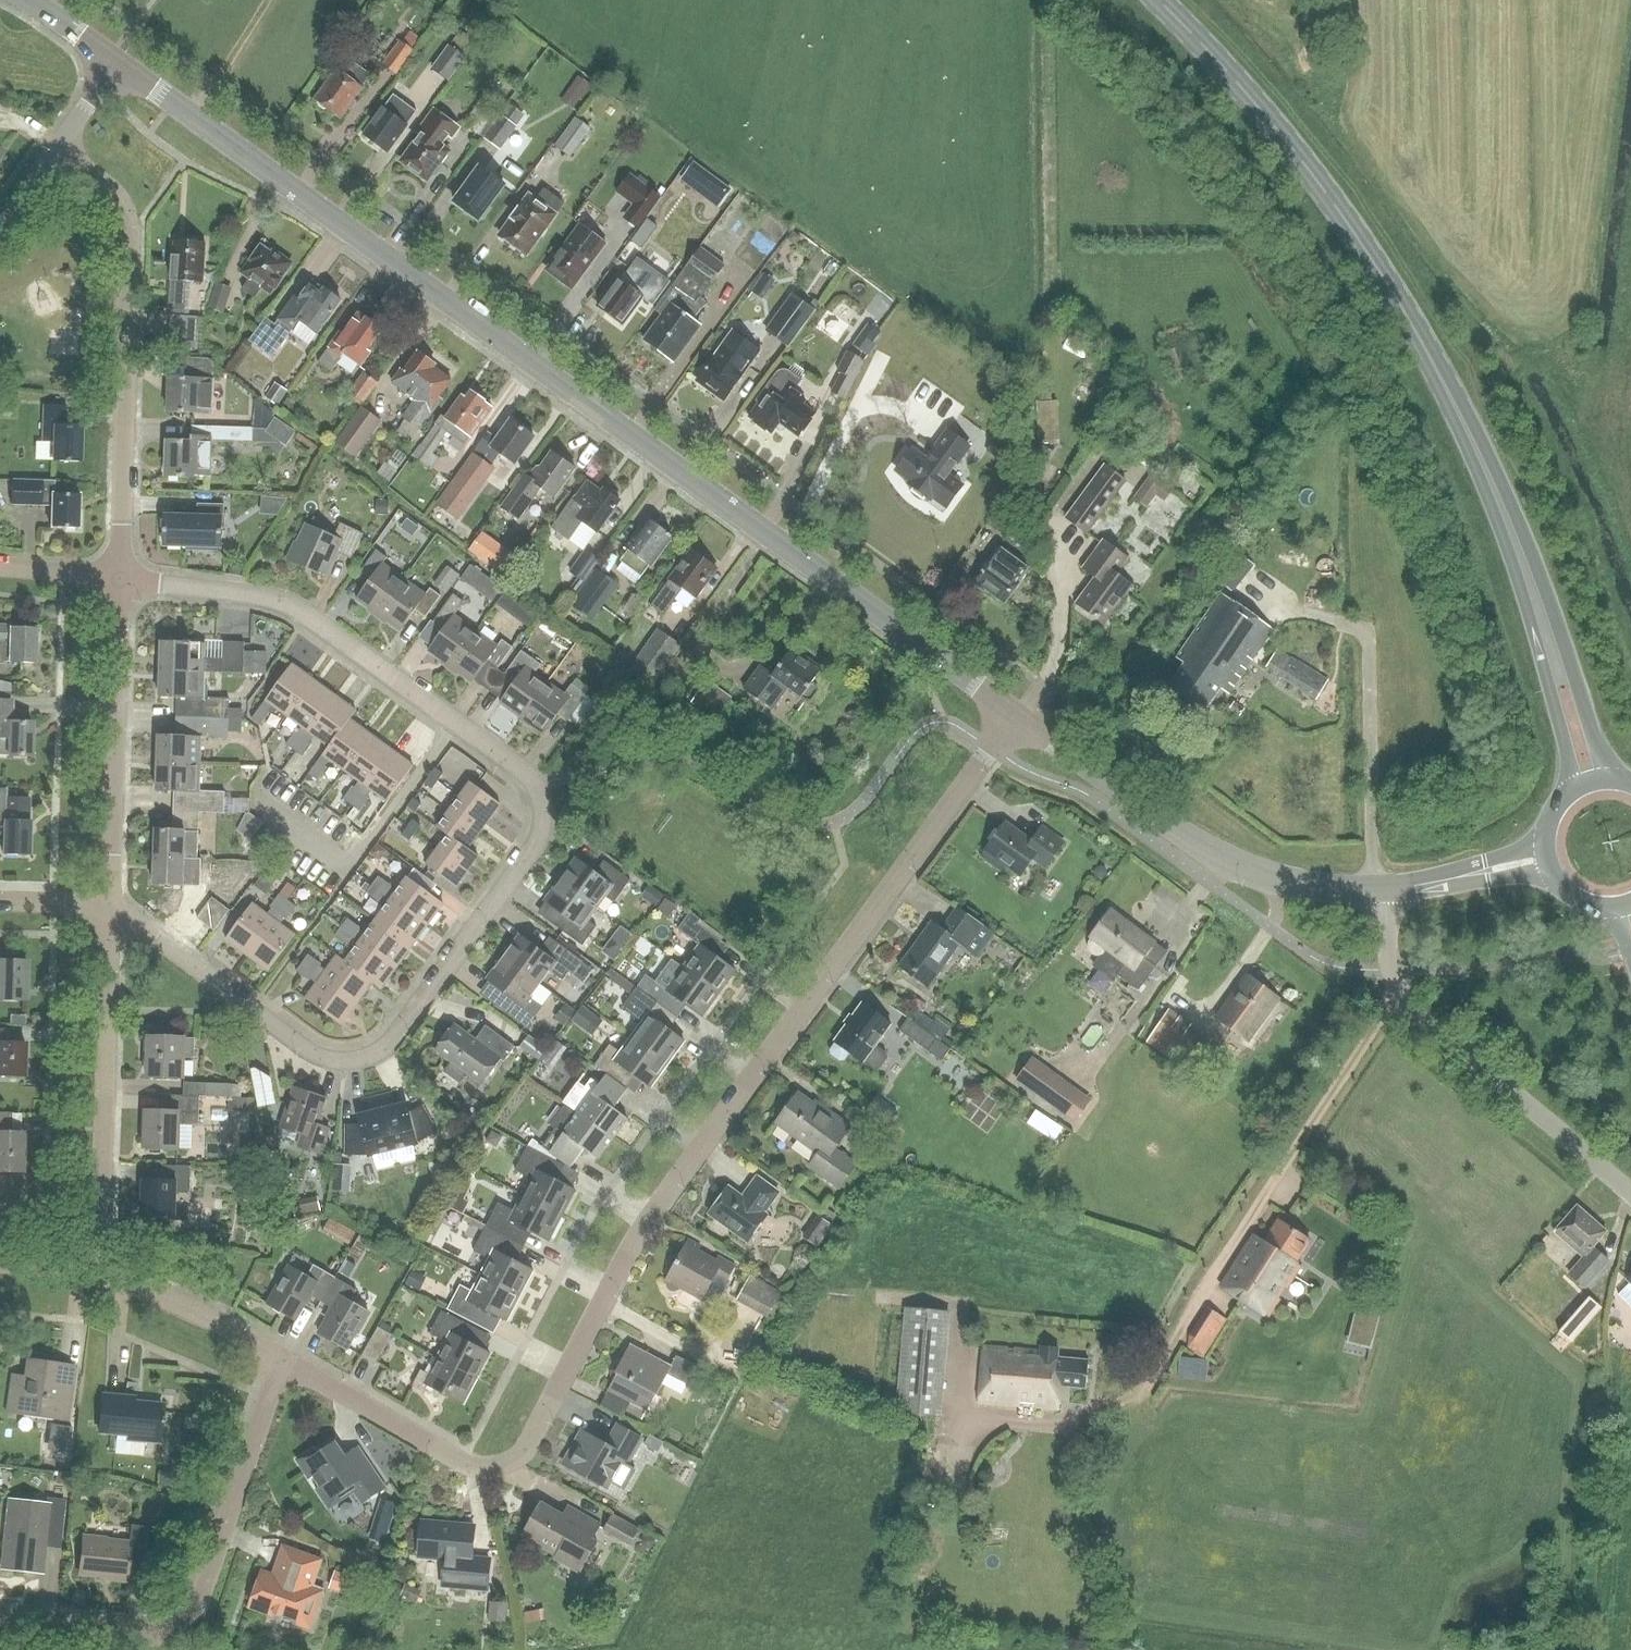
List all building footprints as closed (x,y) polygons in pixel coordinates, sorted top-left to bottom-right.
[(477,41),(461,29),(432,69),(448,81),(477,41)] [(402,41),(401,40),(382,65),(395,75),(414,50),(412,48),(419,38),(410,31),(402,41)] [(359,87),(367,76),(347,62),(339,73),(336,71),(315,101),(318,103),(319,107),(324,111),(329,110),(341,119),(362,90),(359,87)] [(590,84),(578,75),(567,90),(579,99),(590,84)] [(394,95),(389,102),(365,136),(388,153),(417,112),(394,95)] [(479,135),(495,113),(479,102),(464,124),(479,135)] [(483,137),(499,149),(523,116),(507,104),(483,137)] [(417,134),(421,137),(402,163),(414,172),(414,174),(421,179),(424,179),(426,181),(439,164),(443,164),(448,157),(447,154),(450,150),(442,145),(455,126),(434,111),(417,134)] [(590,127),(573,115),(553,144),(570,156),(590,127)] [(679,180),(698,194),(712,175),(693,161),(679,180)] [(478,221),(503,186),(479,169),(454,204),(478,221)] [(661,197),(629,172),(614,192),(631,205),(621,217),(637,229),(645,218),(661,197)] [(563,204),(543,190),(536,200),(529,195),(499,237),(525,256),(538,238),(541,238),(545,232),(546,228),(563,204)] [(710,236),(725,222),(709,204),(693,219),(710,236)] [(657,227),(645,218),(637,229),(629,240),(640,249),(657,227)] [(580,225),(547,271),(572,289),(605,242),(580,225)] [(174,257),(173,257),(169,311),(185,312),(187,281),(202,282),(204,244),(200,244),(198,240),(191,240),(188,243),(175,242),(174,257)] [(705,301),(700,298),(723,264),(698,247),(653,310),(662,316),(644,342),(673,362),(700,323),(693,319),(705,301)] [(280,279),(290,264),(286,261),(287,258),(280,253),(277,254),(272,251),(270,254),(261,248),(244,273),(251,278),(242,290),(254,298),(263,287),(270,292),(274,287),(276,288),(281,280),(280,279)] [(619,279),(598,308),(621,325),(642,296),(653,304),(668,281),(639,261),(624,283),(619,279)] [(220,312),(229,288),(217,283),(208,308),(220,312)] [(301,323),(315,333),(317,335),(342,301),(339,299),(338,297),(337,294),(335,292),(333,291),(331,290),(329,290),(326,290),(325,288),(321,294),(310,286),(300,299),(296,296),(275,325),(265,318),(250,340),(272,356),(292,329),(295,331),(301,323)] [(812,309),(790,293),(762,329),(785,346),(812,309)] [(370,347),(382,331),(379,329),(381,326),(370,318),(368,321),(358,313),(342,335),(339,333),(318,363),(330,372),(344,354),(361,367),(371,353),(370,347)] [(171,316),(170,331),(169,346),(196,348),(197,332),(198,332),(198,317),(171,316)] [(866,341),(860,349),(865,354),(881,333),(869,324),(860,337),(866,341)] [(697,381),(712,392),(724,401),(742,377),(759,352),(732,333),(714,358),(697,381)] [(845,352),(837,371),(840,373),(830,393),(845,399),(862,359),(845,352)] [(423,432),(420,430),(442,399),(439,397),(452,381),(433,367),(435,366),(418,353),(404,372),(402,370),(392,383),(416,401),(403,418),(405,419),(397,431),(414,444),(423,432)] [(212,413),(212,395),(214,363),(207,358),(188,358),(187,373),(197,374),(197,379),(170,378),(168,412),(212,413)] [(802,380),(787,369),(785,369),(784,369),(783,369),(781,369),(779,370),(778,370),(776,372),(754,402),(759,406),(749,419),(770,434),(775,428),(778,431),(782,429),(784,426),(799,437),(815,415),(801,405),(805,400),(793,392),(802,380)] [(378,382),(364,372),(348,393),(362,404),(378,382)] [(287,389),(275,381),(265,396),(277,404),(287,389)] [(1051,391),(1043,391),(1043,399),(1037,399),(1036,441),(1058,441),(1058,399),(1051,399),(1051,391)] [(445,418),(442,415),(441,415),(411,456),(431,470),(439,458),(433,453),(448,432),(466,446),(493,408),(485,403),(486,402),(472,392),(467,399),(462,396),(445,418)] [(296,401),(287,396),(280,406),(289,412),(296,401)] [(80,461),(81,426),(66,426),(67,406),(44,405),(43,442),(53,442),(53,460),(80,461)] [(360,407),(335,443),(356,457),(381,421),(360,407)] [(483,481),(479,478),(489,462),(493,465),(501,454),(515,464),(534,437),(511,420),(497,440),(488,434),(475,452),(472,451),(439,498),(435,505),(457,519),(461,513),(483,481)] [(192,426),(192,436),(192,441),(167,440),(166,476),(194,477),(194,475),(211,475),(212,440),(252,441),(253,428),(192,426)] [(945,509),(950,502),(962,486),(948,476),(969,447),(947,431),(926,460),(912,450),(897,471),(911,481),(908,485),(913,488),(911,491),(923,500),(926,497),(930,500),(931,499),(945,509)] [(1054,454),(1038,444),(998,508),(1015,518),(1054,454)] [(1147,454),(1138,447),(1130,458),(1139,464),(1147,454)] [(518,520),(522,515),(541,488),(554,498),(575,469),(572,467),(571,463),(566,460),(562,460),(552,452),(540,468),(537,468),(531,477),(527,474),(502,509),(518,520)] [(395,457),(386,471),(396,478),(405,463),(395,457)] [(1105,465),(1086,490),(1065,518),(1086,534),(1126,480),(1105,465)] [(1173,487),(1152,472),(1133,497),(1146,506),(1155,494),(1164,500),(1173,487)] [(52,481),(41,480),(13,479),(12,503),(51,505),(50,527),(78,528),(79,494),(51,493),(52,481)] [(587,482),(576,498),(574,496),(571,499),(551,528),(568,541),(582,522),(597,533),(600,529),(604,528),(606,525),(605,522),(620,501),(617,499),(619,497),(609,489),(607,492),(604,490),(602,493),(587,482)] [(389,498),(376,497),(374,513),(387,514),(389,498)] [(223,527),(224,505),(198,504),(197,516),(164,515),(164,545),(185,546),(185,551),(218,551),(218,549),(222,549),(222,527),(223,527)] [(407,518),(400,528),(412,537),(419,527),(407,518)] [(620,561),(641,576),(649,566),(651,567),(672,537),(647,519),(626,549),(628,550),(620,561)] [(351,560),(363,534),(340,523),(334,537),(306,524),(297,543),(295,542),(287,560),(325,578),(337,553),(351,560)] [(480,530),(466,550),(506,578),(520,558),(480,530)] [(1104,624),(1132,586),(1116,574),(1128,558),(1103,540),(1082,569),(1095,578),(1075,604),(1104,624)] [(1017,584),(1028,569),(998,548),(980,573),(979,572),(972,581),(984,590),(985,588),(1004,601),(1017,584)] [(583,582),(599,559),(587,551),(586,551),(584,549),(569,572),(583,582)] [(378,616),(404,580),(383,564),(387,558),(376,550),(361,571),(371,579),(356,600),(378,616)] [(663,614),(667,609),(681,589),(694,598),(696,595),(700,595),(704,589),(702,586),(715,569),(692,552),(652,606),(663,614)] [(1238,553),(1228,566),(1244,579),(1254,565),(1238,553)] [(446,593),(459,576),(448,568),(435,585),(446,593)] [(592,621),(617,586),(597,571),(571,606),(592,621)] [(404,580),(378,616),(400,631),(415,610),(425,618),(441,597),(430,589),(425,595),(404,580)] [(1229,694),(1274,630),(1222,593),(1177,658),(1185,664),(1166,690),(1189,706),(1189,710),(1194,714),(1199,713),(1202,716),(1221,688),(1229,694)] [(450,667),(476,631),(454,616),(464,602),(453,594),(432,623),(443,631),(428,652),(450,667)] [(555,634),(541,624),(533,636),(546,646),(555,634)] [(35,629),(10,628),(10,625),(0,625),(0,645),(2,645),(1,662),(34,663),(35,629)] [(635,663),(628,673),(651,688),(680,646),(658,630),(641,654),(635,663)] [(476,631),(450,667),(471,683),(487,662),(497,670),(513,648),(502,640),(497,647),(476,631)] [(160,671),(205,672),(222,673),(243,673),(244,643),(223,642),(223,659),(204,659),(205,644),(191,644),(191,642),(185,641),(185,643),(161,642),(160,671)] [(1278,649),(1267,668),(1280,675),(1278,677),(1317,700),(1329,679),(1318,673),(1278,649)] [(521,719),(547,683),(535,674),(541,665),(521,651),(506,673),(516,680),(500,703),(521,719)] [(790,651),(774,673),(761,664),(742,690),(771,711),(788,688),(805,700),(811,702),(818,693),(815,687),(812,685),(820,673),(818,672),(820,669),(801,655),(799,658),(790,651)] [(287,716),(313,680),(292,665),(252,720),(260,726),(270,713),(267,711),(272,705),(287,716)] [(204,698),(205,672),(160,671),(159,697),(177,698),(176,718),(228,719),(229,699),(204,698)] [(558,714),(565,719),(589,686),(576,677),(564,695),(547,683),(521,719),(543,735),(558,714)] [(12,692),(12,683),(3,680),(0,680),(0,692),(12,692)] [(286,745),(294,751),(334,696),(313,680),(287,716),(302,727),(298,733),(296,731),(286,745)] [(717,720),(730,702),(705,684),(692,703),(717,720)] [(314,736),(329,747),(350,720),(356,712),(334,696),(294,751),(303,757),(312,744),(310,742),(314,736)] [(1,754),(8,754),(8,755),(31,756),(32,722),(10,721),(10,700),(0,700),(0,754),(1,754)] [(1244,708),(1234,701),(1228,709),(1239,716),(1244,708)] [(228,739),(228,719),(176,718),(176,737),(158,736),(157,764),(200,765),(201,738),(228,739)] [(329,760),(344,771),(371,735),(350,720),(329,747),(309,774),(317,781),(327,767),(325,766),(329,760)] [(343,799),(352,805),(392,750),(371,735),(344,771),(359,781),(355,788),(353,786),(343,799)] [(392,750),(352,805),(360,811),(369,798),(367,797),(372,791),(387,802),(413,766),(392,750)] [(157,764),(157,791),(174,792),(173,811),(199,812),(224,813),(224,793),(199,792),(200,765),(157,764)] [(430,776),(438,782),(443,774),(435,769),(430,776)] [(432,789),(438,782),(430,776),(424,784),(432,789)] [(459,798),(489,820),(500,804),(470,782),(459,798)] [(28,798),(5,798),(5,789),(0,789),(0,821),(3,821),(3,854),(29,854),(30,822),(28,822),(28,798)] [(478,834),(489,820),(459,798),(448,813),(478,834)] [(416,812),(421,805),(413,799),(408,807),(416,812)] [(155,830),(154,857),(197,859),(199,812),(173,811),(173,830),(155,830)] [(467,848),(478,834),(448,813),(437,828),(448,836),(467,848)] [(406,830),(414,836),(421,826),(413,820),(406,830)] [(1062,845),(1040,829),(1031,842),(1005,823),(980,858),(1001,873),(1006,865),(1021,876),(1033,859),(1045,868),(1062,845)] [(410,841),(414,836),(406,830),(402,835),(410,841)] [(478,856),(467,848),(448,836),(436,851),(467,872),(478,856)] [(455,887),(467,872),(436,851),(426,865),(455,887)] [(154,857),(153,885),(193,886),(194,871),(201,871),(201,859),(197,859),(154,857)] [(561,881),(596,907),(604,896),(614,903),(630,881),(604,861),(595,873),(576,860),(561,881)] [(372,885),(427,925),(443,904),(407,877),(396,893),(390,888),(391,886),(378,877),(372,885)] [(587,920),(596,907),(561,881),(545,902),(564,916),(556,927),(582,946),(596,927),(587,920)] [(247,955),(288,901),(297,888),(289,882),(270,907),(272,909),(268,915),(252,904),(226,939),(247,955)] [(376,920),(412,946),(427,925),(372,885),(366,893),(379,903),(381,901),(387,905),(376,920)] [(197,918),(214,931),(229,911),(212,898),(197,918)] [(288,901),(247,955),(269,971),(295,936),(280,924),(284,918),(286,920),(296,907),(288,901)] [(977,957),(993,934),(958,909),(942,930),(932,923),(900,967),(927,987),(959,944),(977,957)] [(1090,938),(1091,939),(1090,941),(1089,944),(1089,946),(1090,949),(1091,951),(1093,953),(1095,954),(1098,954),(1101,954),(1103,954),(1105,952),(1107,950),(1124,963),(1116,974),(1138,991),(1156,967),(1143,958),(1155,942),(1110,909),(1090,938)] [(690,912),(678,929),(700,945),(699,945),(683,968),(719,994),(735,971),(719,959),(711,954),(721,941),(724,937),(721,935),(690,912)] [(397,967),(412,946),(376,920),(365,935),(359,930),(360,928),(348,919),(342,927),(397,967)] [(345,962),(372,983),(381,989),(397,967),(342,927),(335,935),(348,945),(350,943),(356,947),(345,962)] [(544,954),(520,936),(505,957),(541,983),(550,971),(562,980),(568,972),(583,983),(593,970),(554,941),(544,954)] [(357,1003),(372,983),(345,962),(337,956),(326,971),(320,966),(321,964),(308,955),(302,963),(357,1003)] [(553,993),(541,983),(505,957),(488,980),(512,998),(503,1011),(527,1029),(542,1007),(553,993)] [(670,1012),(679,1000),(702,1017),(719,994),(683,968),(672,960),(655,982),(645,974),(635,987),(670,1012)] [(26,1001),(27,962),(0,961),(0,1000),(26,1001)] [(357,1003),(302,963),(296,971),(309,981),(311,978),(317,983),(306,999),(341,1025),(357,1003)] [(1246,1041),(1278,999),(1248,977),(1216,1019),(1246,1041)] [(684,1041),(669,1030),(661,1024),(670,1012),(635,987),(620,1008),(642,1023),(632,1038),(667,1064),(684,1041)] [(863,1003),(834,1042),(836,1043),(830,1050),(831,1054),(840,1061),(844,1060),(849,1053),(863,1063),(864,1062),(874,1069),(879,1069),(887,1058),(886,1054),(875,1046),(891,1024),(863,1003)] [(582,1006),(571,1020),(586,1031),(592,1036),(603,1021),(596,1016),(582,1006)] [(1169,1010),(1148,1042),(1169,1057),(1177,1046),(1198,1060),(1213,1039),(1169,1010)] [(952,1047),(941,1039),(910,1016),(899,1031),(942,1062),(952,1047)] [(504,1062),(515,1048),(486,1026),(475,1040),(455,1025),(436,1051),(451,1063),(448,1067),(462,1077),(465,1073),(481,1085),(500,1059),(504,1062)] [(24,1076),(25,1044),(13,1043),(13,1030),(0,1030),(0,1076),(24,1076)] [(547,1048),(529,1034),(520,1045),(539,1059),(547,1048)] [(194,1057),(195,1038),(148,1036),(146,1077),(183,1078),(184,1057),(194,1057)] [(610,1045),(595,1065),(619,1082),(626,1088),(635,1076),(651,1087),(667,1064),(632,1038),(621,1052),(621,1053),(610,1045)] [(1090,1100),(1033,1056),(1016,1078),(1074,1122),(1090,1100)] [(254,1068),(251,1069),(259,1107),(277,1104),(272,1078),(254,1068)] [(563,1104),(613,1139),(628,1119),(614,1109),(627,1090),(606,1075),(599,1084),(591,1079),(585,1087),(578,1082),(563,1103),(564,1103),(563,1104)] [(231,1097),(242,1097),(242,1085),(206,1084),(206,1095),(231,1096),(231,1097)] [(321,1153),(329,1129),(317,1125),(326,1098),(294,1088),(281,1128),(302,1135),(298,1146),(321,1153)] [(411,1118),(409,1112),(404,1103),(395,1106),(392,1093),(379,1096),(396,1164),(416,1159),(413,1147),(418,1146),(417,1143),(437,1132),(425,1111),(411,1118)] [(840,1188),(856,1165),(835,1149),(851,1127),(822,1107),(820,1110),(797,1093),(775,1123),(818,1154),(809,1166),(840,1188)] [(898,1111),(877,1095),(866,1109),(887,1125),(898,1111)] [(198,1126),(199,1097),(172,1096),(172,1112),(146,1111),(144,1149),(178,1150),(179,1126),(198,1126)] [(361,1131),(346,1130),(345,1155),(367,1155),(368,1158),(373,1157),(376,1169),(396,1164),(379,1096),(367,1099),(370,1112),(360,1115),(360,1125),(361,1131)] [(231,1097),(230,1111),(249,1112),(249,1098),(242,1097),(231,1097)] [(598,1160),(613,1139),(563,1104),(549,1124),(554,1128),(541,1146),(571,1168),(584,1149),(598,1160)] [(0,1114),(0,1172),(21,1172),(22,1134),(8,1133),(9,1115),(0,1114)] [(523,1195),(562,1216),(575,1191),(549,1177),(557,1162),(528,1147),(515,1171),(531,1179),(523,1195)] [(350,1192),(352,1165),(335,1164),(333,1191),(350,1192)] [(190,1194),(191,1167),(163,1166),(162,1181),(143,1180),(142,1217),(175,1218),(176,1193),(190,1194)] [(763,1214),(778,1193),(757,1178),(742,1199),(728,1188),(710,1213),(748,1241),(766,1217),(763,1214)] [(462,1213),(469,1200),(464,1198),(453,1192),(447,1204),(462,1213)] [(322,1210),(319,1195),(293,1200),(296,1215),(322,1210)] [(549,1241),(562,1216),(523,1195),(514,1211),(498,1203),(486,1227),(515,1242),(523,1227),(549,1241)] [(1589,1252),(1606,1231),(1565,1196),(1539,1226),(1579,1261),(1568,1274),(1581,1285),(1601,1262),(1589,1252)] [(833,1225),(818,1215),(803,1238),(818,1247),(833,1225)] [(358,1242),(364,1229),(337,1216),(331,1229),(358,1242)] [(1228,1280),(1224,1287),(1269,1317),(1281,1299),(1279,1298),(1285,1289),(1287,1289),(1302,1267),(1296,1263),(1311,1240),(1278,1219),(1263,1242),(1260,1240),(1253,1250),(1249,1247),(1245,1254),(1242,1252),(1226,1278),(1228,1280)] [(507,1257),(515,1242),(486,1227),(473,1251),(489,1259),(481,1275),(520,1296),(533,1271),(507,1257)] [(688,1241),(666,1280),(668,1281),(667,1284),(667,1287),(669,1289),(672,1291),(675,1291),(678,1290),(680,1288),(702,1300),(700,1302),(712,1309),(727,1282),(735,1267),(718,1257),(716,1259),(699,1250),(701,1248),(688,1241)] [(321,1302),(336,1278),(314,1265),(307,1276),(289,1266),(268,1304),(296,1320),(310,1295),(321,1302)] [(411,1270),(405,1284),(420,1290),(426,1277),(411,1270)] [(520,1296),(481,1275),(472,1292),(460,1285),(447,1310),(482,1328),(490,1312),(507,1321),(520,1296)] [(781,1292),(750,1275),(736,1301),(767,1318),(781,1292)] [(336,1278),(321,1302),(333,1308),(318,1333),(347,1350),(368,1312),(350,1301),(357,1290),(336,1278)] [(1211,1355),(1236,1315),(1216,1303),(1192,1344),(1211,1355)] [(1382,1308),(1358,1304),(1350,1343),(1374,1348),(1382,1308)] [(950,1311),(904,1307),(895,1413),(941,1417),(950,1311)] [(477,1379),(490,1354),(473,1345),(480,1331),(442,1311),(430,1334),(446,1342),(438,1358),(477,1379)] [(375,1365),(392,1335),(378,1327),(361,1357),(375,1365)] [(642,1419),(657,1395),(667,1375),(690,1386),(699,1368),(676,1356),(671,1366),(630,1345),(615,1373),(617,1374),(608,1390),(632,1402),(627,1411),(642,1419)] [(1035,1403),(1034,1408),(1059,1411),(1061,1387),(1086,1389),(1088,1361),(1057,1358),(1058,1348),(1046,1347),(1045,1351),(984,1346),(978,1403),(1020,1407),(1020,1402),(1035,1403)] [(464,1404),(477,1379),(438,1358),(429,1374),(421,1370),(412,1386),(421,1391),(425,1384),(464,1404)] [(8,1411),(66,1419),(74,1368),(29,1361),(26,1386),(12,1384),(8,1411)] [(126,1435),(126,1439),(158,1442),(161,1416),(162,1405),(133,1403),(133,1398),(102,1395),(100,1416),(98,1432),(126,1435)] [(53,1426),(50,1450),(70,1453),(73,1428),(53,1426)] [(581,1431),(562,1464),(606,1489),(611,1481),(625,1489),(636,1470),(621,1462),(623,1458),(629,1461),(641,1439),(616,1426),(606,1445),(581,1431)] [(329,1509),(335,1505),(354,1492),(362,1504),(385,1488),(358,1447),(345,1456),(335,1442),(322,1451),(313,1449),(297,1460),(310,1480),(313,1477),(320,1487),(316,1489),(329,1509)] [(385,1497),(378,1535),(393,1538),(400,1500),(385,1497)] [(61,1533),(64,1501),(47,1499),(46,1505),(11,1501),(3,1569),(40,1573),(45,1531),(61,1533)] [(532,1518),(522,1537),(582,1571),(598,1542),(593,1539),(601,1525),(575,1510),(568,1522),(544,1509),(537,1521),(532,1518)] [(641,1529),(614,1513),(605,1529),(631,1545),(641,1529)] [(487,1589),(489,1560),(472,1559),(474,1527),(421,1523),(418,1557),(444,1559),(442,1586),(487,1589)] [(144,1564),(148,1528),(131,1526),(129,1545),(106,1542),(106,1539),(83,1537),(80,1572),(108,1575),(107,1580),(126,1582),(128,1562),(144,1564)] [(296,1626),(310,1630),(324,1590),(313,1586),(322,1560),(282,1546),(271,1574),(262,1571),(257,1584),(252,1587),(248,1598),(251,1603),(249,1608),(273,1616),(274,1612),(298,1620),(296,1626)] [(329,1588),(351,1595),(357,1578),(335,1570),(329,1588)] [(505,1622),(506,1604),(491,1602),(489,1620),(505,1622)]
